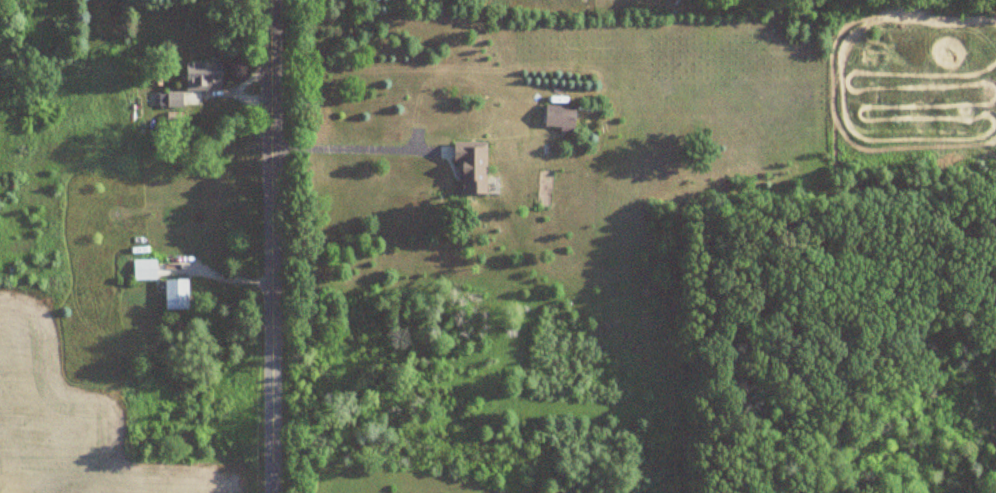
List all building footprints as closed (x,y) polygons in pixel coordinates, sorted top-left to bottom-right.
[(222,88),(222,63),(187,63),(187,88),(222,88)] [(182,92),(169,92),(169,106),(182,106),(182,92)] [(576,105),(546,105),(546,128),(576,128),(576,105)] [(488,141),(456,141),(456,182),(463,182),(463,194),(488,194),(488,141)] [(156,258),(134,258),(134,279),(156,279),(156,258)] [(189,279),(166,279),(166,309),(189,309),(189,279)]
